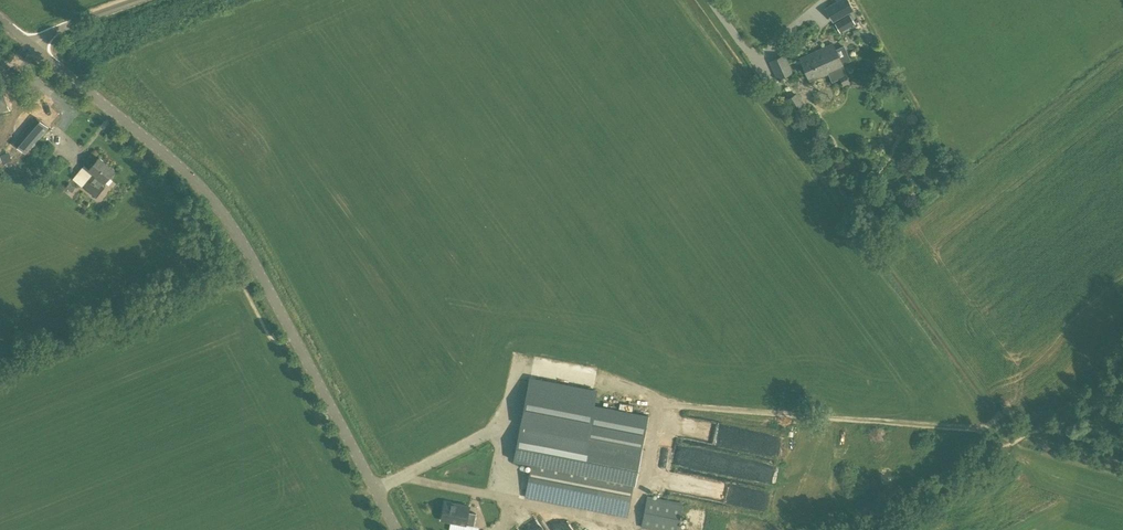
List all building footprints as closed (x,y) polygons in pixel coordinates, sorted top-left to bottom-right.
[(828,5),(835,18),(852,9),(847,0),(838,0),(828,5)] [(840,32),(855,23),(849,14),(834,22),(840,32)] [(844,59),(840,49),(836,51),(833,43),(799,58),(810,82),(843,67),(842,65),(845,64),(843,59),(844,59)] [(777,80),(793,73),(785,54),(769,61),(777,80)] [(9,109),(1,84),(0,85),(0,112),(9,109)] [(794,112),(804,105),(796,93),(786,99),(794,112)] [(46,126),(36,118),(13,145),(24,154),(36,140),(35,139),(46,126)] [(115,170),(99,157),(89,170),(84,165),(73,178),(96,197),(105,187),(102,185),(104,182),(115,170)] [(529,380),(513,461),(531,464),(525,497),(626,516),(632,484),(635,485),(642,447),(648,416),(593,406),(596,393),(529,380)] [(773,466),(711,456),(708,472),(718,474),(718,475),(770,484),(773,466)] [(670,487),(682,488),(682,475),(671,475),(670,487)] [(641,527),(655,529),(677,529),(678,527),(682,502),(647,495),(642,520),(641,527)] [(445,502),(441,520),(450,522),(474,526),(476,514),(468,512),(469,506),(456,504),(451,503),(445,502)]
